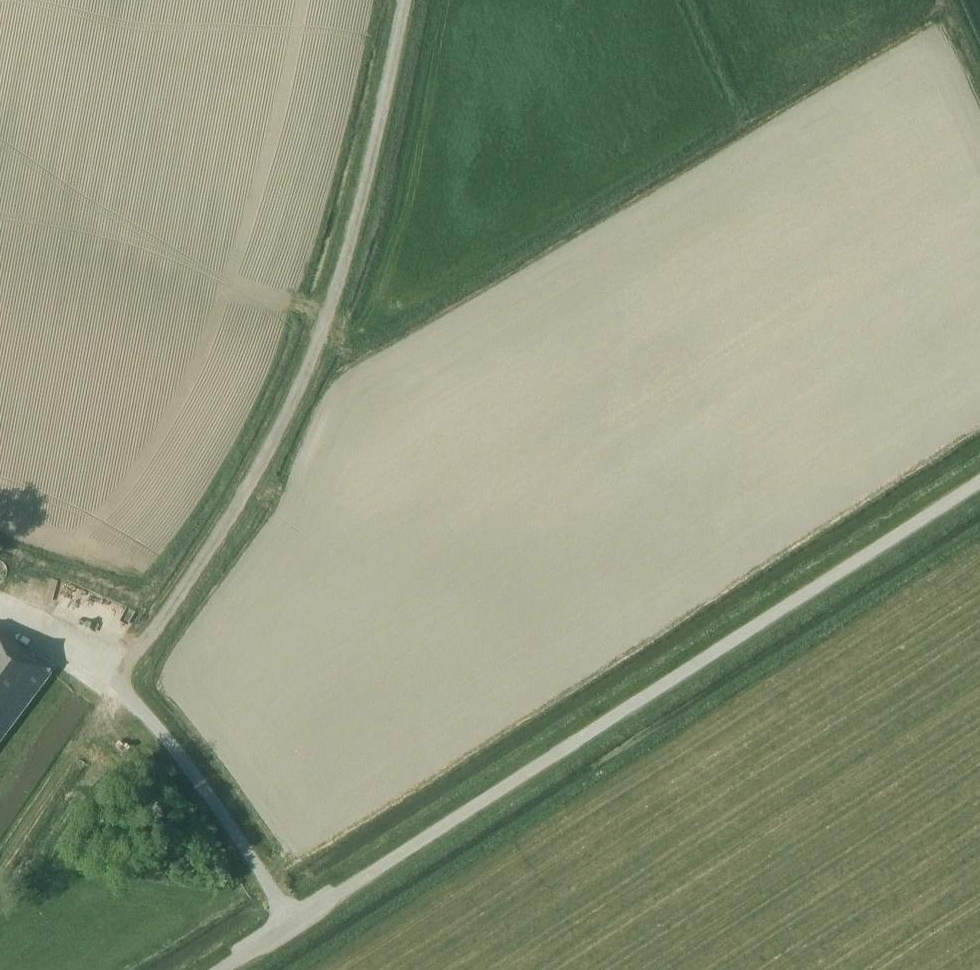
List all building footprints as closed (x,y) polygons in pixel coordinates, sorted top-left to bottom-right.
[(49,671),(0,634),(0,735),(49,671)]
